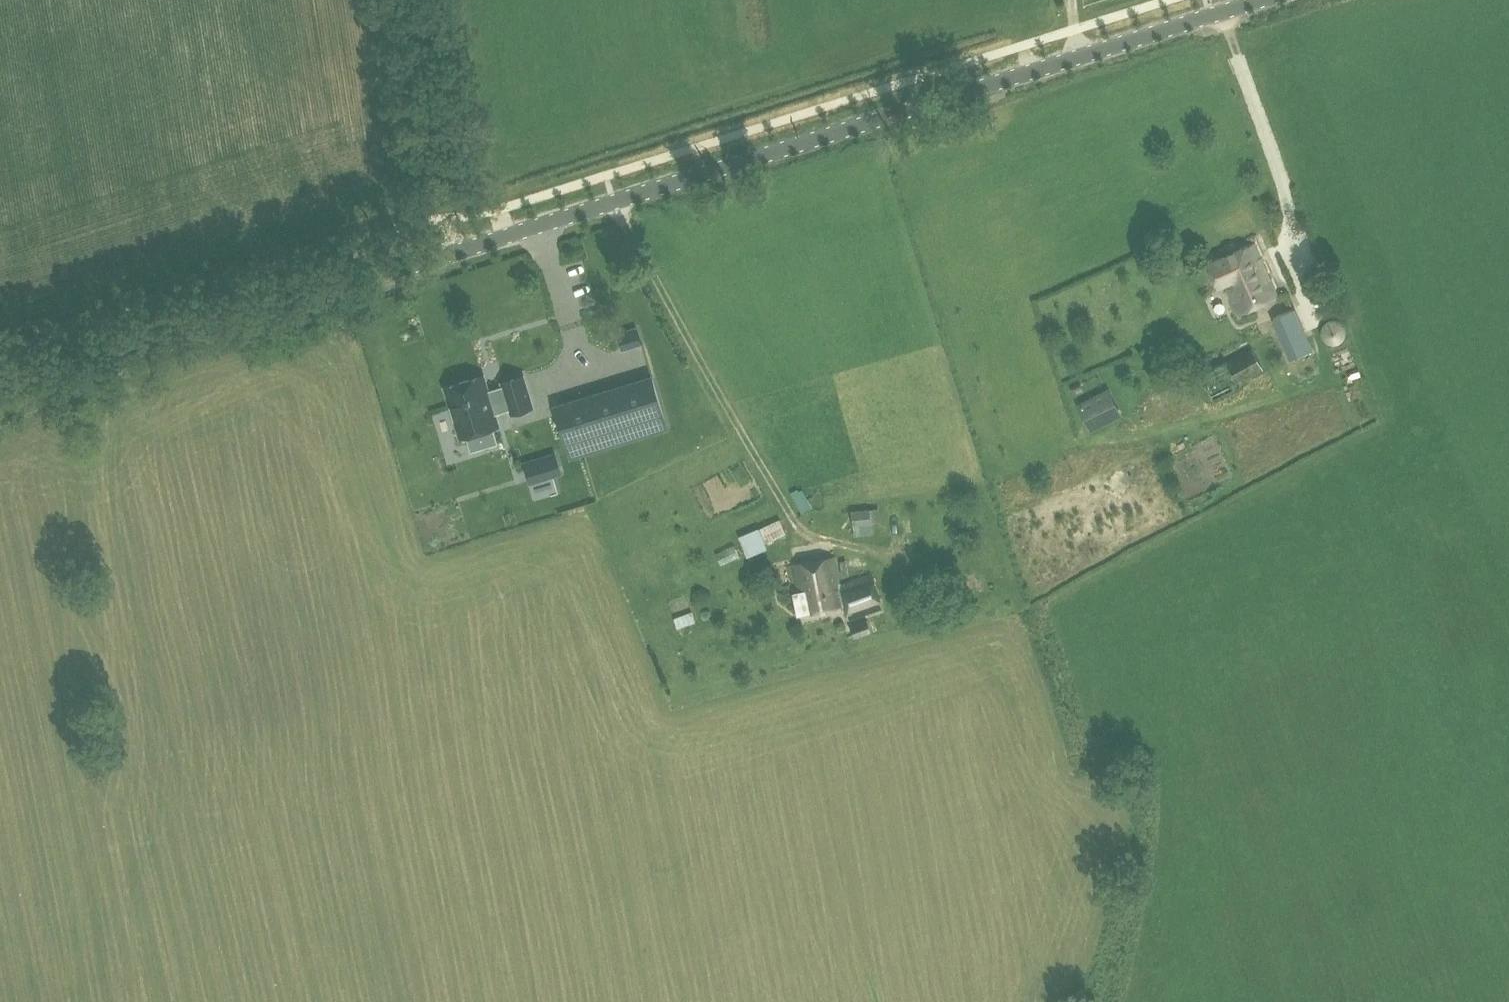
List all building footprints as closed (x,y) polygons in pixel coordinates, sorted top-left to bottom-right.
[(1276,295),(1263,267),(1253,243),(1208,264),(1218,286),(1225,283),(1239,312),(1276,295)] [(623,349),(642,343),(637,327),(618,333),(623,349)] [(1227,359),(1239,381),(1263,369),(1251,347),(1227,359)] [(1343,368),(1357,362),(1351,348),(1337,354),(1343,368)] [(482,392),(446,403),(462,453),(498,441),(495,430),(512,424),(513,428),(532,422),(522,391),(503,398),(504,401),(491,406),(487,407),(482,392)] [(1090,406),(1102,421),(1119,408),(1107,393),(1090,406)] [(661,396),(565,427),(581,475),(676,444),(661,396)] [(581,420),(592,416),(585,398),(575,402),(581,420)] [(851,509),(853,526),(872,523),(870,507),(851,509)] [(760,527),(767,541),(787,532),(780,518),(760,527)] [(842,604),(847,618),(882,607),(871,575),(840,584),(835,557),(795,564),(800,590),(793,591),(798,614),(842,604)] [(673,618),(680,635),(692,631),(689,623),(696,621),(692,611),(673,618)] [(850,625),(855,637),(871,631),(867,620),(850,625)]
